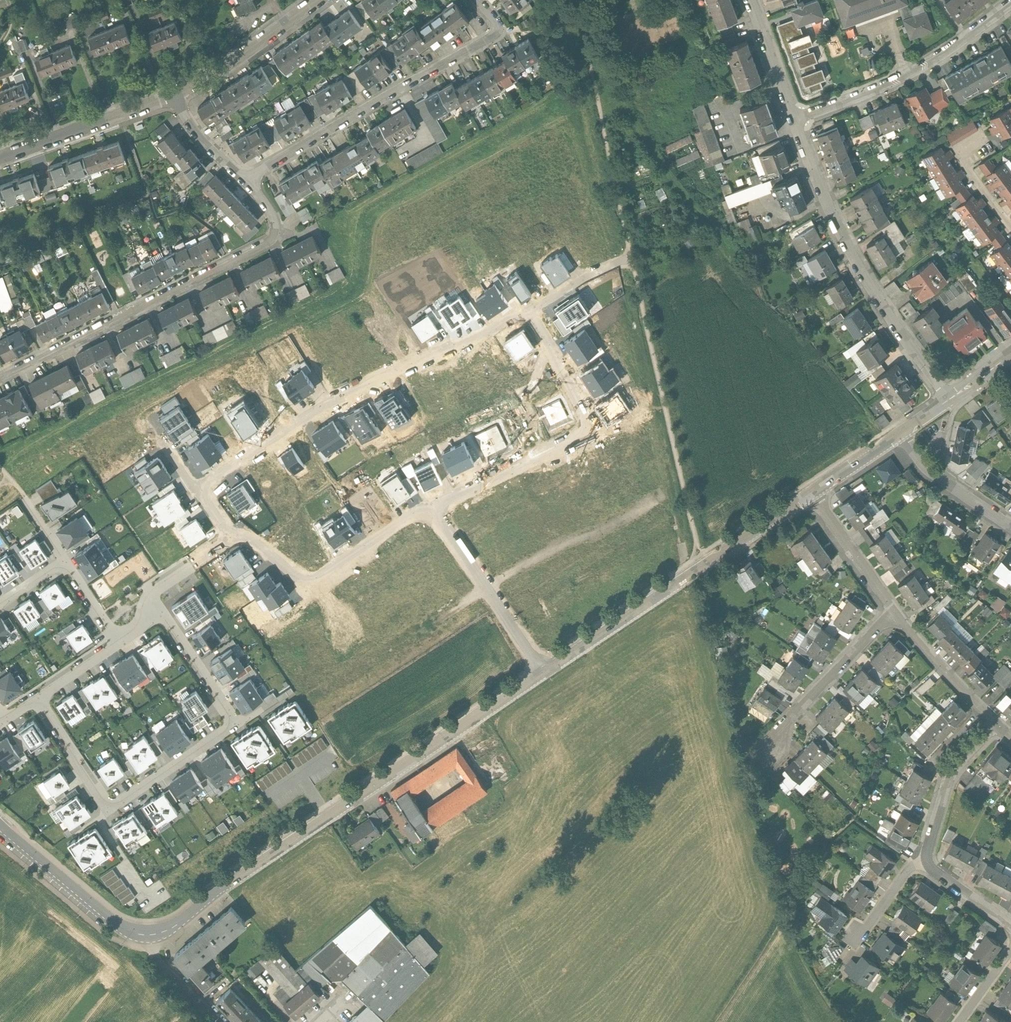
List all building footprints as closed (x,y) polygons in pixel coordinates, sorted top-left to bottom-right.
[(241,2),(234,5),(240,15),(241,14),(242,15),(244,14),(243,13),(257,6),(253,0),(240,0),(241,2)] [(362,0),(374,17),(386,9),(380,0),(362,0)] [(386,9),(398,0),(380,0),(386,9)] [(510,11),(525,0),(503,0),(510,11)] [(718,27),(731,22),(738,19),(731,0),(708,0),(718,27)] [(804,4),(803,1),(797,3),(798,6),(790,9),(795,21),(796,26),(798,25),(824,16),(818,0),(815,0),(804,4)] [(844,27),(875,16),(899,8),(907,5),(906,0),(834,0),(844,27)] [(944,3),(958,20),(972,9),(983,0),(947,0),(944,3)] [(455,2),(442,11),(456,31),(469,21),(463,13),(455,2)] [(179,12),(175,3),(170,5),(174,14),(179,12)] [(907,5),(899,8),(903,19),(925,12),(923,5),(909,10),(907,5)] [(162,8),(155,11),(157,16),(164,13),(162,8)] [(475,18),(468,9),(463,13),(469,21),(470,22),(475,18)] [(349,10),(337,18),(349,35),(361,27),(349,10)] [(107,11),(100,14),(102,19),(109,16),(107,11)] [(155,11),(148,13),(151,19),(157,16),(155,11)] [(442,11),(430,20),(444,39),(456,31),(442,11)] [(791,12),(772,16),(773,22),(792,18),(791,12)] [(925,12),(903,19),(910,39),(932,31),(925,12)] [(75,13),(69,16),(74,26),(79,24),(75,13)] [(100,14),(93,16),(95,22),(102,19),(100,14)] [(69,16),(64,18),(68,29),(74,26),(69,16)] [(349,35),(337,18),(325,27),(333,39),(337,44),(349,35)] [(444,39),(430,20),(418,28),(428,43),(432,48),(444,39)] [(177,21),(162,27),(168,43),(181,38),(178,28),(180,28),(177,21)] [(325,27),(321,21),(309,29),(322,47),(333,39),(325,27)] [(796,26),(795,21),(777,27),(802,96),(823,88),(820,80),(825,78),(822,67),(816,69),(814,63),(818,62),(813,51),(809,52),(807,46),(813,44),(809,33),(803,35),(800,27),(799,28),(798,25),(796,26)] [(731,22),(718,27),(722,38),(735,33),(731,22)] [(124,23),(106,30),(113,47),(130,40),(124,23)] [(418,28),(415,23),(403,32),(404,34),(417,51),(428,43),(418,28)] [(162,27),(149,32),(155,48),(168,43),(162,27)] [(322,47),(309,29),(297,38),(310,55),(322,47)] [(106,30),(89,37),(95,54),(113,47),(106,30)] [(735,33),(722,38),(726,49),(739,44),(735,33)] [(404,34),(392,43),(404,60),(417,51),(404,34)] [(1004,35),(998,38),(1004,48),(1009,45),(1004,35)] [(23,38),(18,41),(22,51),(27,49),(23,38)] [(297,38),(285,47),(298,64),(310,55),(297,38)] [(528,40),(515,47),(525,66),(538,58),(528,40)] [(18,41),(12,43),(16,53),(22,51),(18,41)] [(726,49),(725,49),(739,87),(760,80),(746,41),(739,44),(726,49)] [(404,60),(392,43),(386,47),(398,64),(404,60)] [(70,44),(53,51),(59,68),(77,61),(70,44)] [(989,53),(988,52),(983,55),(984,56),(973,62),(984,83),(992,78),(994,82),(1006,75),(1004,72),(1010,68),(1010,65),(1001,46),(989,53)] [(49,53),(47,47),(40,50),(42,55),(35,58),(42,75),(50,71),(53,77),(62,73),(59,68),(53,51),(49,53)] [(285,47),(273,55),(285,72),(298,64),(285,47)] [(398,64),(386,47),(379,52),(391,69),(398,64)] [(515,47),(502,54),(506,61),(513,73),(525,66),(515,47)] [(379,52),(367,60),(379,78),(391,69),(379,52)] [(367,60),(355,69),(367,86),(379,78),(367,60)] [(506,61),(493,68),(503,86),(516,79),(513,73),(506,61)] [(973,62),(961,69),(960,67),(955,70),(956,72),(945,78),(957,98),(964,94),(966,97),(978,90),(977,87),(984,83),(973,62)] [(275,72),(269,63),(262,68),(268,77),(275,72)] [(261,66),(249,74),(260,92),(273,84),(268,77),(262,68),(261,66)] [(10,68),(3,71),(5,76),(13,73),(10,68)] [(493,68),(480,75),(491,93),(503,86),(493,68)] [(367,86),(355,69),(349,74),(360,91),(367,86)] [(249,74),(236,82),(248,99),(260,92),(249,74)] [(360,91),(349,74),(342,78),(353,96),(360,91)] [(480,75),(467,82),(478,100),(491,93),(480,75)] [(342,78),(329,85),(340,104),(353,96),(342,78)] [(951,93),(942,78),(937,80),(946,96),(951,93)] [(23,82),(10,87),(16,103),(29,98),(23,82)] [(236,82),(224,89),(235,107),(248,99),(236,82)] [(467,82),(455,89),(461,101),(465,107),(478,100),(467,82)] [(317,93),(316,93),(327,111),(340,104),(329,85),(328,83),(322,86),(323,89),(317,93)] [(451,83),(438,90),(449,108),(461,101),(455,89),(451,83)] [(0,91),(0,101),(3,108),(16,103),(10,87),(0,91)] [(924,88),(908,97),(912,104),(910,105),(914,111),(916,110),(920,118),(924,116),(930,118),(931,112),(936,110),(928,95),(924,88)] [(235,107),(224,89),(211,97),(212,99),(222,115),(223,115),(235,107)] [(438,90),(425,98),(435,116),(449,108),(438,90)] [(327,111),(316,93),(317,93),(316,92),(307,97),(318,116),(327,111)] [(934,92),(928,95),(936,110),(936,111),(943,107),(934,92)] [(435,116),(425,98),(415,103),(438,142),(447,137),(435,116)] [(212,99),(198,108),(209,124),(216,119),(217,122),(224,117),(223,115),(222,115),(212,99)] [(766,100),(740,110),(751,142),(778,132),(766,100)] [(724,161),(710,121),(703,103),(692,109),(698,125),(713,165),(724,161)] [(896,103),(875,111),(875,112),(880,122),(883,131),(904,122),(896,103)] [(300,104),(287,112),(298,130),(311,123),(300,104)] [(990,119),(993,126),(989,128),(991,132),(1010,120),(1010,107),(1008,109),(1007,108),(990,119)] [(416,127),(405,109),(392,116),(403,135),(416,127)] [(875,111),(869,114),(874,125),(880,122),(875,112),(875,111)] [(287,112),(274,120),(285,138),(298,130),(287,112)] [(403,135),(392,116),(380,124),(390,142),(403,135)] [(952,143),(979,129),(973,118),(946,133),(952,143)] [(833,119),(822,124),(824,129),(835,125),(833,119)] [(991,132),(993,135),(998,132),(1002,139),(1010,133),(1010,120),(991,132)] [(269,127),(266,122),(259,126),(270,145),(277,140),(269,127)] [(164,123),(155,130),(158,135),(159,134),(163,138),(171,132),(164,123)] [(228,123),(216,130),(220,136),(231,129),(228,123)] [(282,137),(274,124),(269,127),(277,140),(282,137)] [(380,124),(367,131),(369,134),(378,149),(390,142),(380,124)] [(259,126),(246,134),(257,152),(270,145),(259,126)] [(837,127),(818,135),(822,147),(839,140),(838,135),(840,134),(837,127)] [(163,138),(158,142),(166,152),(179,141),(171,132),(163,138)] [(138,133),(129,136),(132,144),(141,140),(138,133)] [(257,152),(246,134),(233,142),(244,160),(257,152)] [(369,134),(356,142),(367,160),(380,153),(378,149),(369,134)] [(884,134),(879,136),(883,147),(889,145),(884,134)] [(665,143),(667,150),(693,141),(691,135),(665,143)] [(839,140),(822,147),(827,159),(844,152),(842,148),(845,147),(842,139),(839,140)] [(179,141),(166,152),(174,162),(177,159),(187,151),(179,141)] [(779,141),(757,149),(760,155),(761,154),(781,147),(779,141)] [(63,161),(49,166),(53,177),(55,183),(124,158),(118,142),(104,147),(103,145),(97,147),(98,149),(69,159),(68,158),(63,159),(63,161)] [(356,142),(344,149),(356,169),(368,162),(367,160),(356,142)] [(781,147),(761,154),(768,173),(777,170),(790,165),(783,146),(781,147)] [(940,147),(922,158),(928,167),(951,154),(949,150),(944,153),(940,147)] [(187,151),(177,159),(185,169),(198,158),(190,149),(187,151)] [(344,149),(331,157),(343,177),(356,169),(344,149)] [(697,149),(675,159),(678,165),(700,155),(697,149)] [(844,152),(827,159),(832,171),(849,165),(849,164),(847,160),(850,159),(847,151),(844,152)] [(951,154),(928,167),(934,177),(952,166),(948,160),(953,157),(951,154)] [(331,157),(319,164),(327,179),(331,186),(344,178),(343,177),(331,157)] [(185,169),(174,177),(183,188),(193,179),(192,178),(205,168),(198,158),(185,169)] [(988,159),(978,165),(982,171),(991,164),(988,159)] [(986,175),(991,181),(986,185),(988,188),(1010,171),(1010,163),(1009,160),(1003,163),(996,168),(986,175)] [(317,161),(304,168),(315,186),(327,179),(319,164),(317,161)] [(849,165),(832,171),(836,184),(853,177),(851,172),(854,171),(851,163),(849,164),(849,165)] [(991,164),(982,171),(986,175),(996,168),(992,163),(991,164)] [(952,166),(934,177),(940,187),(963,173),(961,170),(956,173),(952,166)] [(304,168),(292,176),(302,194),(315,186),(304,168)] [(768,173),(762,175),(764,181),(779,176),(777,170),(768,173)] [(209,171),(197,184),(202,189),(203,188),(203,187),(214,176),(209,171)] [(988,188),(991,191),(995,188),(1000,194),(1010,185),(1010,171),(988,188)] [(29,194),(31,200),(41,197),(39,191),(40,190),(37,182),(34,173),(19,179),(19,177),(13,179),(14,181),(0,186),(0,204),(29,194)] [(750,183),(758,182),(757,173),(748,175),(750,183)] [(963,173),(940,187),(946,197),(964,186),(960,179),(965,177),(963,173)] [(764,181),(760,183),(766,194),(774,190),(772,186),(784,180),(781,175),(779,176),(764,181)] [(214,176),(203,187),(203,188),(211,196),(224,185),(215,176),(214,176)] [(292,176),(279,183),(284,192),(290,201),(302,194),(292,176)] [(784,180),(772,186),(774,190),(781,207),(787,205),(790,212),(806,205),(803,196),(799,188),(801,187),(799,182),(796,176),(784,180)] [(53,177),(37,182),(40,190),(41,192),(57,187),(55,183),(53,177)] [(760,183),(753,185),(757,197),(766,194),(760,183)] [(224,185),(211,196),(220,205),(232,193),(224,185)] [(1000,194),(1004,200),(1000,203),(1002,206),(1007,203),(1010,200),(1010,185),(1000,194)] [(871,186),(850,199),(856,208),(855,208),(856,209),(876,196),(877,197),(878,196),(871,186)] [(964,186),(953,192),(958,198),(967,191),(964,186)] [(967,191),(958,198),(962,203),(971,196),(967,191)] [(290,201),(284,192),(274,197),(285,216),(295,211),(290,201)] [(232,193),(220,205),(228,214),(241,202),(232,193)] [(962,203),(955,208),(962,217),(983,201),(981,198),(977,201),(972,195),(971,196),(962,203)] [(876,196),(856,209),(855,209),(855,210),(861,219),(882,207),(883,207),(877,197),(876,196)] [(983,201),(962,217),(969,226),(986,213),(981,207),(986,204),(983,201)] [(241,202),(228,214),(237,223),(249,211),(241,202)] [(306,207),(296,212),(302,223),(312,217),(306,207)] [(882,207),(861,219),(860,220),(866,230),(872,226),(887,217),(888,217),(882,207)] [(249,211),(237,223),(245,232),(254,224),(258,220),(249,211)] [(986,213),(969,226),(963,231),(969,240),(976,235),(997,219),(995,216),(990,219),(986,213)] [(875,232),(883,227),(890,222),(887,217),(872,226),(875,232)] [(811,219),(789,232),(793,238),(795,236),(802,248),(799,249),(800,250),(820,238),(813,226),(814,225),(811,219)] [(997,219),(976,235),(983,244),(990,239),(999,232),(995,226),(999,222),(997,219)] [(883,227),(887,234),(898,227),(894,220),(890,222),(883,227)] [(254,224),(245,232),(241,235),(247,241),(259,230),(254,224)] [(887,234),(867,245),(879,266),(895,257),(889,247),(905,237),(898,227),(887,234)] [(220,246),(214,233),(211,231),(207,233),(209,238),(209,237),(215,249),(220,246)] [(999,232),(990,239),(994,244),(1003,237),(999,232)] [(313,236),(297,244),(306,262),(322,254),(313,236)] [(209,238),(198,243),(206,258),(206,259),(217,253),(215,249),(209,237),(209,238)] [(1003,237),(994,244),(997,248),(1006,241),(1003,237)] [(63,241),(53,246),(58,256),(68,251),(63,241)] [(990,254),(997,263),(1010,252),(1010,247),(1007,241),(1006,241),(997,248),(990,254)] [(198,243),(187,249),(194,262),(195,264),(206,258),(198,243)] [(297,244),(282,252),(291,269),(306,262),(297,244)] [(186,247),(175,253),(183,268),(194,262),(187,249),(186,247)] [(825,250),(807,259),(810,265),(813,263),(820,275),(834,267),(825,250)] [(997,263),(1004,272),(1010,267),(1010,252),(997,263)] [(183,268),(175,253),(164,258),(172,273),(183,268)] [(540,264),(554,285),(571,274),(557,254),(551,258),(551,257),(540,264)] [(802,255),(792,261),(795,267),(806,261),(802,255)] [(271,257),(256,265),(265,282),(280,275),(271,257)] [(172,273),(164,258),(153,264),(161,279),(172,273)] [(153,263),(151,260),(142,264),(145,270),(143,271),(150,286),(161,281),(161,279),(153,264),(153,263)] [(918,270),(916,270),(913,271),(913,274),(907,278),(922,300),(928,295),(931,295),(933,294),(934,291),(947,281),(932,260),(918,270)] [(256,265),(241,272),(250,290),(265,282),(256,265)] [(340,267),(326,275),(330,284),(345,277),(340,267)] [(97,269),(91,272),(98,286),(99,286),(108,303),(113,300),(97,269)] [(143,271),(132,277),(137,288),(139,292),(150,286),(143,271)] [(132,277),(129,272),(123,275),(131,291),(137,288),(132,277)] [(506,278),(521,302),(532,295),(516,272),(506,278)] [(968,272),(958,279),(968,293),(978,286),(968,272)] [(230,278),(215,285),(224,303),(239,295),(230,278)] [(841,278),(826,287),(837,305),(851,297),(848,292),(849,291),(841,278)] [(894,280),(884,287),(891,297),(901,289),(894,280)] [(965,290),(958,280),(953,284),(960,294),(965,290)] [(486,293),(498,310),(508,303),(495,283),(484,290),(486,293)] [(953,284),(929,302),(936,311),(960,294),(953,284)] [(215,285),(200,293),(209,310),(224,303),(215,285)] [(305,285),(295,290),(300,300),(310,295),(305,285)] [(98,286),(90,290),(93,296),(91,297),(98,312),(109,307),(108,303),(99,286),(98,286)] [(295,290),(285,295),(290,305),(300,300),(295,290)] [(486,293),(476,300),(488,317),(498,310),(486,293)] [(590,311),(578,294),(555,310),(560,316),(566,326),(569,325),(590,311)] [(449,302),(462,322),(463,323),(473,317),(465,305),(459,296),(449,302)] [(91,297),(80,303),(87,318),(98,312),(91,297)] [(189,298),(174,306),(183,324),(198,316),(189,298)] [(997,299),(986,307),(1005,333),(1010,329),(1010,317),(1009,315),(1002,305),(997,299)] [(462,322),(449,302),(448,301),(438,308),(444,316),(451,328),(452,329),(462,322)] [(465,305),(473,317),(475,320),(480,316),(470,301),(465,305)] [(909,301),(900,308),(907,318),(909,316),(916,311),(909,301)] [(1007,302),(1002,305),(1009,315),(1010,313),(1010,307),(1007,302)] [(80,303),(69,308),(76,323),(87,318),(80,303)] [(174,306),(159,313),(168,331),(183,324),(174,306)] [(264,306),(254,311),(259,320),(269,315),(264,306)] [(425,310),(427,314),(435,324),(440,321),(439,320),(430,306),(425,310)] [(921,314),(914,320),(927,338),(943,326),(942,324),(936,316),(938,314),(932,306),(921,314)] [(870,325),(857,307),(843,317),(856,335),(870,325)] [(69,308),(58,314),(65,329),(76,323),(69,308)] [(916,311),(909,316),(912,321),(914,320),(921,314),(918,309),(916,311)] [(966,309),(950,321),(949,319),(942,324),(943,326),(949,334),(950,333),(955,339),(953,340),(962,352),(987,334),(978,321),(976,323),(966,309)] [(254,311),(244,316),(249,325),(259,320),(254,311)] [(838,313),(829,319),(833,325),(842,318),(838,313)] [(58,314),(47,319),(54,334),(65,329),(58,314)] [(412,324),(422,340),(438,329),(435,324),(427,314),(412,324)] [(446,331),(451,328),(444,316),(439,320),(440,321),(446,331)] [(572,330),(569,325),(566,326),(560,316),(553,321),(563,336),(572,330)] [(47,319),(36,325),(43,340),(54,334),(47,319)] [(148,319),(133,327),(142,344),(157,337),(148,319)] [(233,321),(223,326),(228,336),(238,331),(233,321)] [(223,326),(213,331),(218,341),(228,336),(223,326)] [(133,327),(118,334),(127,352),(142,344),(133,327)] [(20,329),(8,335),(17,353),(29,347),(20,329)] [(591,339),(584,329),(564,342),(571,352),(591,339)] [(873,330),(861,338),(865,343),(876,336),(873,330)] [(213,331),(203,336),(207,346),(218,341),(213,331)] [(508,346),(516,357),(532,347),(521,331),(506,342),(508,346)] [(930,345),(920,332),(916,335),(925,348),(930,345)] [(0,339),(0,347),(6,359),(17,353),(8,335),(0,339)] [(865,343),(858,348),(869,365),(869,366),(877,360),(888,352),(877,335),(876,336),(865,343)] [(591,339),(571,352),(578,362),(586,357),(597,349),(591,339)] [(107,340),(92,347),(100,365),(115,357),(107,340)] [(516,357),(508,346),(503,349),(513,364),(518,361),(516,357)] [(601,346),(597,349),(586,357),(590,362),(605,352),(601,346)] [(92,347),(77,355),(85,372),(100,365),(92,347)] [(182,347),(172,352),(176,362),(187,357),(184,352),(182,347)] [(172,352),(161,357),(166,367),(176,362),(172,352)] [(877,360),(869,366),(869,365),(864,368),(868,374),(881,365),(877,360)] [(302,369),(306,374),(311,371),(304,361),(299,364),(302,369)] [(610,371),(604,362),(583,375),(595,395),(619,379),(613,369),(610,371)] [(885,370),(877,377),(881,384),(880,385),(889,397),(890,396),(895,403),(904,396),(908,393),(906,390),(912,386),(906,378),(908,377),(905,372),(903,374),(900,370),(901,370),(896,363),(885,370)] [(68,365),(49,374),(58,392),(76,383),(77,382),(74,377),(68,365)] [(882,365),(871,373),(875,378),(877,377),(885,370),(882,365)] [(140,367),(130,373),(135,382),(145,377),(140,367)] [(849,388),(865,375),(860,368),(844,381),(849,388)] [(293,377),(304,394),(315,388),(306,374),(302,369),(292,376),(293,377)] [(551,369),(546,371),(550,378),(555,376),(551,369)] [(130,373),(120,378),(124,388),(135,382),(130,373)] [(49,374),(31,383),(37,396),(41,405),(42,404),(60,396),(58,392),(49,374)] [(86,387),(80,374),(74,377),(77,382),(76,383),(79,390),(86,387)] [(304,394),(293,377),(283,384),(291,395),(294,401),(304,394)] [(281,381),(276,384),(285,399),(291,395),(283,384),(281,381)] [(30,397),(24,385),(19,388),(19,389),(25,400),(30,397)] [(100,387),(89,393),(94,403),(106,397),(100,387)] [(19,389),(13,392),(13,391),(8,394),(7,395),(8,396),(4,398),(3,397),(15,420),(14,420),(15,422),(25,417),(25,419),(33,415),(25,400),(19,389)] [(400,390),(395,394),(404,408),(409,405),(400,390)] [(395,394),(394,393),(384,399),(382,396),(374,401),(382,412),(380,413),(386,420),(387,420),(392,427),(411,418),(404,408),(395,394)] [(627,409),(617,394),(597,408),(607,423),(627,409)] [(37,396),(31,399),(38,412),(44,409),(42,404),(41,405),(37,396)] [(904,396),(896,403),(903,412),(911,406),(904,396)] [(0,398),(0,427),(4,426),(5,427),(6,428),(10,426),(10,425),(9,423),(14,420),(15,420),(3,397),(0,398)] [(160,407),(165,414),(179,405),(180,404),(175,397),(160,407)] [(1008,414),(997,399),(987,406),(998,421),(1008,414)] [(248,410),(243,401),(227,412),(244,437),(259,426),(258,425),(248,410)] [(560,402),(544,410),(552,426),(568,418),(560,402)] [(369,405),(364,407),(370,417),(375,413),(368,403),(368,404),(369,405)] [(159,418),(168,431),(187,418),(179,405),(165,414),(159,418)] [(253,406),(248,410),(258,425),(263,421),(253,406)] [(363,406),(343,415),(344,417),(353,429),(353,430),(352,430),(356,436),(357,435),(362,442),(381,433),(376,426),(377,426),(372,418),(371,418),(370,417),(364,407),(363,406)] [(982,410),(972,417),(980,428),(990,421),(982,410)] [(882,413),(874,419),(881,429),(889,422),(882,413)] [(353,429),(344,417),(340,419),(339,417),(338,418),(339,420),(346,429),(348,432),(353,429)] [(194,428),(187,418),(168,431),(175,441),(179,438),(194,428)] [(334,423),(341,433),(346,429),(339,420),(334,423)] [(323,427),(336,447),(346,440),(341,433),(334,423),(333,421),(323,427)] [(336,447),(323,427),(312,434),(323,449),(326,454),(336,447)] [(974,430),(958,427),(955,442),(969,445),(970,438),(972,439),(974,430)] [(194,428),(179,438),(182,443),(187,440),(197,434),(197,433),(194,428)] [(497,428),(476,437),(485,458),(507,448),(497,428)] [(215,444),(208,434),(200,439),(190,445),(186,448),(193,458),(215,444)] [(197,434),(187,440),(190,445),(200,439),(197,434)] [(464,442),(453,447),(463,469),(474,463),(474,462),(468,450),(464,442)] [(969,445),(955,442),(952,458),(967,461),(969,453),(967,452),(969,445)] [(215,444),(193,458),(200,468),(215,458),(221,454),(215,444)] [(452,474),(463,469),(453,447),(442,452),(445,461),(452,473),(452,474)] [(473,447),(468,450),(474,462),(479,460),(473,447)] [(293,448),(282,454),(294,472),(304,465),(293,448)] [(427,451),(432,460),(434,465),(440,462),(433,448),(427,451)] [(326,454),(323,449),(318,453),(324,462),(329,459),(326,454)] [(138,469),(134,471),(141,481),(164,466),(158,456),(148,462),(138,469)] [(138,469),(148,462),(145,457),(135,464),(138,469)] [(215,458),(200,468),(203,473),(218,463),(215,458)] [(891,459),(877,468),(887,481),(900,472),(891,459)] [(432,460),(414,469),(416,474),(424,490),(442,481),(434,465),(432,460)] [(976,460),(966,469),(972,475),(972,474),(979,467),(985,462),(976,460)] [(452,473),(445,461),(440,463),(446,475),(452,473)] [(416,474),(414,469),(411,463),(402,467),(409,478),(416,474)] [(164,466),(141,481),(148,491),(156,486),(171,476),(164,466)] [(979,467),(972,474),(976,477),(983,470),(979,467)] [(916,479),(908,468),(903,472),(911,483),(916,479)] [(402,480),(396,472),(380,482),(390,497),(391,497),(397,505),(412,495),(402,480)] [(997,477),(990,472),(981,485),(994,494),(1002,482),(996,478),(997,477)] [(402,480),(412,495),(418,491),(408,477),(402,480)] [(231,488),(232,490),(243,483),(250,493),(255,489),(247,478),(231,488)] [(36,489),(44,501),(60,494),(60,495),(63,493),(60,488),(58,489),(51,480),(36,489)] [(157,492),(161,497),(173,489),(176,487),(172,482),(159,491),(157,492)] [(1002,482),(994,494),(1007,503),(1010,497),(1010,486),(1009,484),(1008,486),(1002,482)] [(250,493),(243,483),(232,490),(227,494),(239,512),(247,507),(249,509),(257,504),(250,493)] [(156,486),(148,491),(141,496),(144,501),(157,492),(159,491),(156,486)] [(913,486),(903,493),(908,501),(918,494),(913,486)] [(845,487),(835,493),(842,503),(852,496),(845,487)] [(370,488),(360,495),(376,519),(386,512),(385,511),(376,497),(370,488)] [(44,501),(40,503),(47,512),(52,520),(73,506),(78,503),(69,489),(63,493),(60,495),(60,494),(44,501)] [(159,513),(179,500),(180,499),(173,489),(161,497),(152,503),(159,513)] [(842,503),(841,504),(849,516),(864,505),(856,493),(852,496),(842,503)] [(381,494),(376,497),(385,511),(390,508),(381,494)] [(376,519),(360,495),(350,501),(356,510),(366,525),(366,526),(376,519)] [(179,500),(159,513),(158,514),(165,524),(173,518),(186,510),(179,500)] [(955,512),(942,503),(933,516),(940,521),(941,519),(947,523),(955,512)] [(864,505),(849,516),(857,527),(857,526),(865,521),(868,525),(871,523),(872,524),(887,514),(882,508),(871,515),(864,505)] [(344,515),(350,525),(356,521),(350,514),(346,506),(340,510),(344,515)] [(186,510),(173,518),(176,523),(186,517),(191,513),(188,508),(186,510)] [(366,525),(356,510),(350,514),(356,521),(360,529),(366,525)] [(968,520),(955,512),(947,523),(953,527),(952,529),(959,534),(968,520)] [(887,514),(872,524),(875,528),(889,518),(887,514)] [(344,515),(334,522),(345,538),(355,531),(350,525),(344,515)] [(77,517),(57,530),(67,546),(72,543),(87,533),(88,533),(77,517)] [(186,517),(176,523),(175,524),(178,529),(180,528),(190,522),(186,517)] [(206,533),(196,518),(190,522),(180,528),(191,544),(206,533)] [(345,538),(334,522),(332,520),(322,526),(329,536),(335,545),(345,538)] [(329,536),(322,526),(319,521),(314,525),(324,540),(329,536)] [(865,521),(857,526),(860,531),(862,530),(868,525),(865,521)] [(868,525),(862,530),(865,535),(875,528),(872,524),(871,523),(868,525)] [(806,526),(786,540),(790,546),(794,543),(793,542),(809,531),(806,526)] [(875,528),(865,535),(868,539),(878,533),(875,528)] [(263,532),(266,537),(271,533),(269,529),(263,532)] [(974,532),(969,529),(963,537),(968,540),(974,532)] [(809,531),(793,542),(794,543),(796,541),(801,549),(799,551),(804,557),(806,556),(821,545),(811,530),(809,531)] [(87,533),(72,543),(75,548),(86,541),(90,538),(87,533)] [(89,546),(95,542),(101,538),(98,533),(90,538),(86,541),(89,546)] [(986,533),(977,546),(976,545),(971,552),(982,559),(981,559),(982,560),(982,559),(987,562),(1000,543),(986,533)] [(885,534),(870,545),(877,556),(893,545),(885,534)] [(35,538),(20,549),(26,558),(32,567),(47,556),(46,554),(39,544),(35,538)] [(39,544),(46,554),(51,550),(44,541),(39,544)] [(89,546),(74,555),(82,566),(102,552),(95,542),(89,546)] [(20,562),(26,558),(20,549),(16,543),(10,547),(20,562)] [(821,545),(806,556),(811,563),(809,565),(814,572),(815,571),(825,564),(832,560),(821,545)] [(893,545),(877,556),(885,567),(900,557),(893,545)] [(995,571),(1010,582),(1010,550),(1010,549),(995,571)] [(251,566),(240,550),(223,561),(234,577),(236,576),(251,566)] [(102,552),(82,566),(89,577),(101,569),(110,563),(102,552)] [(4,583),(19,573),(6,553),(0,556),(0,577),(4,583)] [(116,559),(110,563),(101,569),(104,574),(119,564),(116,559)] [(750,561),(739,568),(750,584),(761,577),(760,577),(754,567),(750,561)] [(761,563),(754,567),(760,577),(767,572),(761,563)] [(900,563),(890,570),(893,575),(903,568),(900,563)] [(825,564),(815,571),(819,576),(820,576),(823,580),(832,574),(825,564)] [(251,566),(236,576),(239,581),(254,571),(251,566)] [(903,568),(893,575),(897,580),(907,573),(903,568)] [(276,586),(267,573),(249,585),(258,598),(262,595),(276,586)] [(913,575),(898,586),(906,597),(921,586),(913,575)] [(66,597),(56,582),(40,592),(44,598),(50,607),(66,597)] [(276,586),(262,595),(271,608),(289,595),(280,583),(276,586)] [(921,586),(906,597),(914,607),(915,607),(925,600),(929,597),(921,586)] [(195,592),(172,607),(185,626),(199,618),(208,611),(195,592)] [(947,594),(938,604),(942,607),(951,598),(947,594)] [(865,602),(855,595),(851,600),(861,607),(865,602)] [(999,597),(993,605),(1000,609),(1005,601),(999,597)] [(54,613),(50,607),(44,598),(39,601),(49,616),(54,613)] [(851,600),(848,598),(841,609),(856,619),(863,608),(861,607),(851,600)] [(34,605),(30,599),(14,609),(24,625),(40,614),(34,605)] [(925,600),(915,607),(918,612),(928,605),(925,600)] [(44,620),(49,616),(39,601),(34,605),(40,614),(44,620)] [(208,611),(199,618),(202,623),(210,617),(219,612),(215,607),(208,611)] [(856,619),(841,609),(834,620),(833,621),(841,626),(848,631),(856,619)] [(940,613),(927,625),(939,638),(949,628),(952,625),(940,613)] [(0,618),(0,642),(7,638),(6,636),(12,632),(10,631),(4,621),(2,617),(0,618)] [(4,621),(10,631),(15,627),(9,617),(4,621)] [(199,632),(211,625),(214,622),(210,617),(202,623),(195,628),(199,632)] [(834,620),(832,619),(828,625),(837,631),(841,626),(833,621),(834,620)] [(67,634),(76,628),(73,622),(58,632),(62,637),(67,634)] [(825,630),(814,623),(807,634),(828,648),(835,637),(825,630)] [(76,628),(67,634),(77,649),(93,639),(82,624),(76,628)] [(199,632),(193,636),(199,647),(201,645),(205,651),(221,640),(211,625),(199,632)] [(837,631),(828,625),(825,630),(834,636),(837,631)] [(939,638),(937,640),(945,648),(957,636),(949,628),(939,638)] [(828,648),(807,634),(799,646),(803,648),(804,647),(807,649),(807,650),(813,654),(821,659),(828,648)] [(151,646),(145,650),(155,665),(157,669),(168,662),(174,658),(159,636),(149,643),(151,646)] [(957,636),(945,648),(953,656),(965,644),(957,636)] [(222,655),(231,648),(237,645),(233,640),(218,650),(222,655)] [(894,644),(890,640),(880,650),(894,663),(904,653),(903,653),(894,644)] [(908,648),(898,640),(894,644),(903,653),(908,648)] [(150,669),(155,665),(145,650),(151,646),(149,643),(138,650),(147,664),(150,669)] [(965,644),(953,656),(961,664),(973,652),(965,644)] [(807,649),(804,647),(803,648),(800,653),(810,660),(813,654),(807,650),(807,649)] [(212,667),(216,673),(238,658),(231,648),(222,655),(210,662),(213,666),(212,667)] [(880,650),(871,660),(875,664),(884,672),(885,673),(894,663),(880,650)] [(973,652),(961,664),(969,672),(979,663),(981,660),(973,652)] [(810,660),(800,653),(796,659),(806,665),(810,660)] [(126,658),(123,660),(137,682),(147,675),(142,667),(133,655),(126,659),(126,658)] [(796,659),(793,657),(786,668),(800,677),(807,667),(806,665),(796,659)] [(221,678),(224,682),(235,675),(244,668),(238,658),(216,673),(220,679),(221,678)] [(119,664),(113,668),(121,679),(127,689),(137,682),(123,660),(118,663),(119,664)] [(170,665),(168,662),(157,669),(159,672),(170,665)] [(991,675),(979,663),(969,672),(967,674),(979,686),(991,675)] [(142,667),(147,675),(151,680),(155,677),(150,669),(147,664),(142,667)] [(884,672),(875,664),(871,668),(880,677),(884,672)] [(239,679),(253,670),(250,665),(244,668),(235,675),(238,680),(239,679)] [(779,678),(779,679),(783,681),(793,688),(800,677),(786,668),(779,678)] [(880,677),(871,668),(867,673),(876,681),(880,677)] [(242,684),(250,679),(257,674),(254,669),(253,670),(239,679),(242,684)] [(867,673),(863,669),(853,678),(867,691),(876,681),(867,673)] [(0,678),(0,694),(4,700),(21,689),(18,683),(13,677),(10,672),(0,678)] [(13,677),(18,683),(23,680),(19,674),(13,677)] [(110,674),(105,677),(112,688),(117,684),(116,683),(110,674)] [(103,675),(94,682),(107,701),(107,702),(117,696),(112,688),(105,677),(103,675)] [(779,678),(773,675),(770,680),(779,687),(783,681),(779,679),(779,678)] [(930,677),(917,689),(922,694),(935,683),(930,677)] [(867,691),(853,678),(844,688),(848,693),(857,701),(867,691)] [(131,694),(127,689),(121,679),(116,683),(117,684),(126,698),(131,694)] [(235,698),(237,702),(257,689),(250,679),(242,684),(229,693),(234,699),(235,698)] [(83,687),(83,688),(91,699),(97,708),(107,701),(94,682),(93,680),(83,687)] [(779,687),(770,680),(765,688),(774,694),(779,687)] [(765,688),(764,687),(752,706),(768,717),(781,698),(774,694),(765,688)] [(86,703),(91,699),(83,688),(78,691),(82,696),(86,703)] [(180,697),(183,695),(184,697),(190,693),(186,688),(174,696),(181,707),(185,705),(180,697)] [(276,697),(276,698),(279,703),(294,693),(291,688),(276,697)] [(238,706),(243,713),(263,699),(264,699),(257,689),(237,702),(240,705),(238,706)] [(994,701),(1003,709),(1010,700),(1010,695),(1005,689),(994,701)] [(196,691),(183,700),(186,706),(183,708),(191,720),(192,720),(202,714),(208,709),(196,691)] [(264,699),(263,699),(266,704),(276,698),(276,697),(273,692),(264,699)] [(857,701),(848,693),(844,697),(853,705),(857,701)] [(77,700),(73,694),(57,704),(68,720),(83,709),(77,700)] [(83,709),(87,715),(92,712),(86,703),(82,696),(77,700),(83,709)] [(840,702),(835,697),(826,707),(840,720),(849,710),(848,710),(840,702)] [(853,705),(844,697),(840,702),(848,710),(853,705)] [(1003,709),(1010,717),(1010,700),(1003,709)] [(275,713),(268,718),(284,742),(290,738),(291,740),(299,735),(298,733),(304,729),(305,731),(312,727),(295,701),(289,705),(288,704),(278,711),(279,711),(275,714),(275,713)] [(954,701),(942,713),(954,724),(966,712),(954,701)] [(840,720),(826,707),(816,716),(821,721),(830,729),(830,730),(840,720)] [(942,713),(934,721),(946,733),(954,724),(942,713)] [(208,724),(202,714),(192,720),(195,725),(190,729),(192,732),(193,734),(208,724)] [(150,727),(152,731),(166,724),(164,719),(150,727)] [(18,730),(19,732),(29,747),(31,750),(47,740),(34,720),(18,730)] [(184,745),(190,740),(187,736),(180,726),(176,720),(167,726),(181,748),(184,746),(184,745)] [(830,729),(821,721),(817,726),(826,734),(830,729)] [(946,733),(934,721),(926,729),(938,741),(946,733)] [(180,726),(187,736),(192,732),(190,729),(185,722),(180,726)] [(178,750),(181,748),(167,726),(157,733),(162,742),(170,754),(177,749),(178,750)] [(238,737),(231,742),(247,766),(253,763),(255,765),(262,760),(261,758),(267,754),(268,756),(276,751),(258,726),(253,729),(252,728),(242,735),(242,736),(239,738),(238,737)] [(826,734),(817,726),(813,730),(821,738),(826,734)] [(926,729),(915,741),(927,752),(938,741),(926,729)] [(821,738),(813,730),(808,735),(813,740),(817,743),(821,738)] [(23,751),(29,747),(19,732),(13,736),(17,742),(23,751)] [(157,745),(162,742),(157,733),(156,732),(151,735),(154,741),(157,745)] [(148,763),(158,756),(157,755),(149,744),(144,736),(134,742),(135,744),(148,763)] [(0,742),(0,756),(7,766),(20,757),(12,746),(7,737),(0,742)] [(328,748),(321,739),(291,758),(298,768),(328,748)] [(817,743),(813,740),(805,749),(818,762),(826,753),(817,743)] [(162,752),(157,745),(154,741),(149,744),(157,755),(162,752)] [(27,757),(23,751),(17,742),(12,746),(20,757),(22,761),(27,757)] [(149,764),(148,763),(135,744),(125,750),(131,759),(137,768),(139,771),(149,764)] [(391,791),(396,798),(408,789),(413,796),(456,767),(466,782),(423,811),(434,827),(488,791),(458,747),(391,791)] [(996,747),(983,764),(984,764),(977,772),(996,787),(1006,774),(1010,768),(1010,759),(996,747)] [(221,749),(211,755),(227,779),(237,772),(234,768),(221,749)] [(818,762),(805,749),(795,759),(808,771),(818,762)] [(211,755),(201,762),(211,776),(217,785),(227,779),(211,755)] [(124,773),(113,757),(98,767),(108,783),(115,778),(124,773)] [(132,772),(137,768),(131,759),(126,762),(130,768),(132,772)] [(808,771),(795,759),(786,769),(790,773),(799,781),(794,785),(803,793),(817,779),(808,771)] [(293,772),(286,762),(256,782),(263,792),(293,772)] [(239,765),(234,768),(237,772),(241,778),(246,775),(239,765)] [(124,773),(115,778),(118,784),(133,774),(132,772),(130,768),(124,773)] [(931,778),(914,768),(913,769),(916,770),(913,774),(911,773),(907,780),(910,782),(925,790),(931,778)] [(201,783),(191,769),(181,775),(193,794),(203,787),(201,783)] [(70,784),(60,770),(37,785),(47,799),(48,799),(63,789),(70,784)] [(799,781),(790,773),(786,777),(794,785),(799,781)] [(181,775),(171,782),(183,800),(193,794),(181,775)] [(221,791),(217,785),(211,776),(206,780),(216,795),(221,791)] [(211,798),(216,795),(206,780),(201,783),(203,787),(211,798)] [(925,790),(910,782),(907,786),(905,785),(901,792),(918,802),(925,790)] [(64,803),(77,795),(79,793),(76,788),(66,794),(61,798),(64,803)] [(63,789),(48,799),(51,804),(61,798),(66,794),(63,789)] [(408,789),(396,798),(411,820),(407,822),(409,825),(405,828),(412,838),(420,833),(422,835),(434,827),(423,811),(413,796),(408,789)] [(169,790),(164,793),(172,805),(177,802),(169,790)] [(164,793),(154,799),(167,819),(168,820),(177,813),(172,805),(164,793)] [(83,805),(77,795),(64,803),(56,809),(62,818),(64,818),(83,805)] [(153,798),(143,805),(144,806),(152,817),(157,826),(167,819),(154,799),(153,798)] [(79,822),(91,814),(85,804),(83,805),(64,818),(70,827),(79,822)] [(152,817),(144,806),(139,809),(147,821),(152,817)] [(141,824),(147,821),(139,809),(134,813),(141,824)] [(919,821),(902,811),(901,812),(904,813),(901,818),(899,816),(895,824),(912,833),(919,821)] [(134,813),(133,812),(123,818),(137,838),(137,839),(147,833),(141,824),(134,813)] [(381,821),(375,812),(368,816),(370,818),(375,825),(381,821)] [(123,817),(113,824),(114,825),(121,837),(127,845),(137,838),(123,818),(123,817)] [(370,818),(348,833),(355,845),(363,840),(365,843),(380,832),(375,825),(370,818)] [(895,824),(885,819),(882,824),(892,830),(889,835),(889,834),(888,835),(893,838),(904,844),(906,845),(912,833),(895,824)] [(82,827),(79,822),(70,827),(64,832),(67,837),(82,827)] [(121,837),(114,825),(108,829),(116,840),(121,837)] [(112,852),(95,827),(89,831),(89,830),(78,836),(79,837),(75,840),(75,839),(68,844),(84,868),(90,864),(91,866),(99,861),(98,859),(104,855),(105,857),(112,852)] [(950,842),(954,830),(948,828),(943,840),(950,842)] [(904,844),(893,838),(889,845),(899,851),(904,844)] [(952,841),(943,856),(957,863),(965,848),(952,841)] [(895,861),(882,852),(881,852),(873,846),(867,855),(875,861),(871,866),(875,869),(884,875),(885,876),(895,861)] [(978,854),(965,848),(957,863),(969,870),(970,869),(976,857),(978,854)] [(976,857),(970,869),(975,872),(981,860),(976,857)] [(981,860),(975,872),(980,875),(987,863),(981,860)] [(995,867),(987,862),(987,863),(980,875),(977,881),(985,885),(986,883),(994,887),(1002,872),(994,867),(995,867)] [(112,869),(101,877),(107,887),(109,886),(115,896),(117,895),(123,905),(135,897),(129,887),(127,888),(120,878),(119,879),(112,869)] [(875,869),(867,879),(877,886),(884,875),(875,869)] [(1003,871),(1002,872),(994,887),(993,889),(1000,893),(1001,891),(1009,895),(1008,897),(1009,897),(1010,893),(1010,876),(1009,875),(1010,875),(1003,871)] [(867,879),(864,876),(860,881),(873,891),(877,886),(867,879)] [(860,881),(859,881),(851,892),(853,894),(848,902),(861,911),(874,891),(873,891),(860,881)] [(940,896),(921,882),(910,896),(922,904),(924,902),(931,908),(940,896)] [(831,906),(820,898),(814,906),(825,914),(819,922),(834,933),(847,916),(832,905),(831,906)] [(922,919),(903,906),(893,920),(894,922),(905,929),(908,925),(914,929),(922,919)] [(334,938),(359,962),(391,929),(371,907),(334,938)] [(203,932),(216,947),(244,923),(231,908),(203,932)] [(953,908),(945,920),(951,924),(959,912),(953,908)] [(997,928),(985,920),(978,929),(987,935),(990,937),(997,928)] [(905,929),(894,922),(890,928),(900,936),(905,929)] [(900,936),(890,928),(886,934),(901,944),(905,939),(900,936)] [(359,962),(342,979),(367,1004),(384,1020),(430,973),(424,967),(405,945),(391,929),(359,962)] [(175,956),(188,972),(216,947),(203,932),(175,956)] [(420,933),(405,945),(424,967),(438,955),(420,933)] [(885,933),(877,943),(876,943),(872,948),(886,958),(889,953),(896,958),(904,947),(901,944),(886,934),(885,933)] [(977,955),(976,955),(985,961),(986,962),(999,944),(990,937),(987,935),(986,936),(989,938),(977,955)] [(335,976),(342,979),(359,962),(334,938),(311,958),(324,971),(322,972),(329,979),(331,981),(335,976)] [(844,949),(833,941),(826,949),(835,962),(844,949)] [(307,982),(296,971),(275,947),(247,972),(254,980),(267,969),(283,986),(273,994),(282,1004),(307,982)] [(977,955),(974,953),(970,959),(971,959),(981,967),(985,961),(976,955),(977,955)] [(878,968),(864,957),(859,964),(851,974),(862,983),(867,976),(871,978),(878,968)] [(307,982),(320,996),(326,991),(321,986),(329,979),(322,972),(324,971),(311,958),(296,971),(307,982)] [(981,967),(971,959),(967,965),(978,973),(982,967),(981,967)] [(859,964),(853,960),(845,970),(851,974),(859,964)] [(199,963),(189,971),(205,990),(213,983),(206,975),(208,974),(199,963)] [(964,963),(956,975),(958,976),(953,984),(963,991),(965,993),(979,973),(978,973),(967,965),(964,963)] [(320,996),(307,982),(282,1004),(296,1018),(320,996)] [(963,991),(953,984),(949,989),(959,996),(959,997),(963,991)] [(1008,985),(999,998),(1010,1006),(1010,987),(1008,985)] [(959,996),(949,989),(945,995),(955,1002),(959,996)] [(252,1013),(231,990),(217,1002),(235,1021),(241,1021),(252,1013)] [(945,995),(942,992),(934,1003),(937,1006),(932,1013),(942,1021),(956,1002),(945,995)] [(1010,1006),(999,998),(995,1004),(1008,1011),(1010,1006)] [(367,1004),(349,1021),(382,1021),(384,1020),(367,1004)] [(987,1010),(981,1021),(1009,1021),(987,1010)] [(241,1021),(260,1021),(252,1013),(241,1021)]
